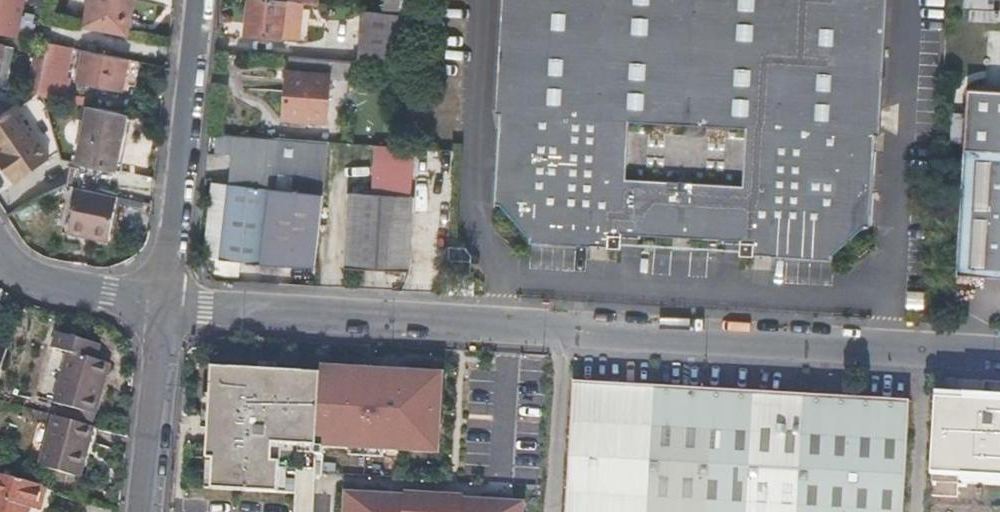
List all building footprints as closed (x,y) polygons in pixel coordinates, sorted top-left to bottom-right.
[(21,38),(25,21),(19,20),(23,0),(0,0),(0,34),(21,38)] [(83,26),(124,35),(131,0),(88,0),(83,26)] [(244,33),(288,39),(290,22),(281,21),(283,0),(248,0),(244,33)] [(362,12),(359,60),(384,62),(389,0),(385,0),(384,13),(362,12)] [(492,202),(497,202),(526,235),(526,240),(619,245),(620,232),(739,238),(739,252),(829,257),(829,252),(862,222),(867,222),(872,133),(877,133),(886,0),(502,0),(494,111),(497,112),(492,202)] [(966,22),(994,23),(995,0),(967,0),(966,22)] [(316,61),(349,64),(353,21),(320,18),(316,61)] [(63,100),(75,49),(49,43),(37,93),(63,100)] [(124,59),(81,50),(77,80),(119,89),(124,59)] [(26,86),(36,88),(45,56),(35,53),(26,86)] [(316,61),(288,59),(283,118),(323,121),(328,79),(347,80),(349,64),(316,61)] [(124,114),(86,106),(76,162),(112,170),(124,114)] [(13,183),(47,160),(12,107),(3,113),(0,109),(0,163),(13,183)] [(375,147),(373,191),(414,193),(415,148),(375,147)] [(955,274),(999,277),(999,149),(962,147),(955,274)] [(315,265),(322,195),(228,186),(220,260),(315,265)] [(115,196),(75,188),(67,225),(106,234),(115,196)] [(348,193),(344,266),(411,270),(414,196),(348,193)] [(89,426),(92,413),(104,365),(95,362),(99,345),(59,335),(54,352),(64,354),(51,403),(61,405),(58,418),(89,426)] [(321,446),(445,453),(449,371),(326,364),(325,373),(321,444),(321,446)] [(277,441),(321,444),(325,373),(216,368),(210,487),(284,491),(284,461),(276,461),(277,441)] [(955,377),(935,376),(935,387),(952,388),(952,380),(955,380),(955,377)] [(798,394),(575,380),(570,456),(566,511),(791,511),(798,394)] [(798,394),(791,511),(901,511),(909,401),(798,394)] [(58,418),(49,416),(37,466),(77,476),(90,426),(89,426),(58,418)] [(963,511),(999,511),(999,434),(978,444),(959,443),(957,473),(966,473),(963,511)] [(43,487),(0,475),(0,511),(24,511),(25,508),(36,511),(43,487)] [(348,492),(347,511),(528,511),(529,503),(468,499),(468,496),(410,493),(410,496),(348,492)]
